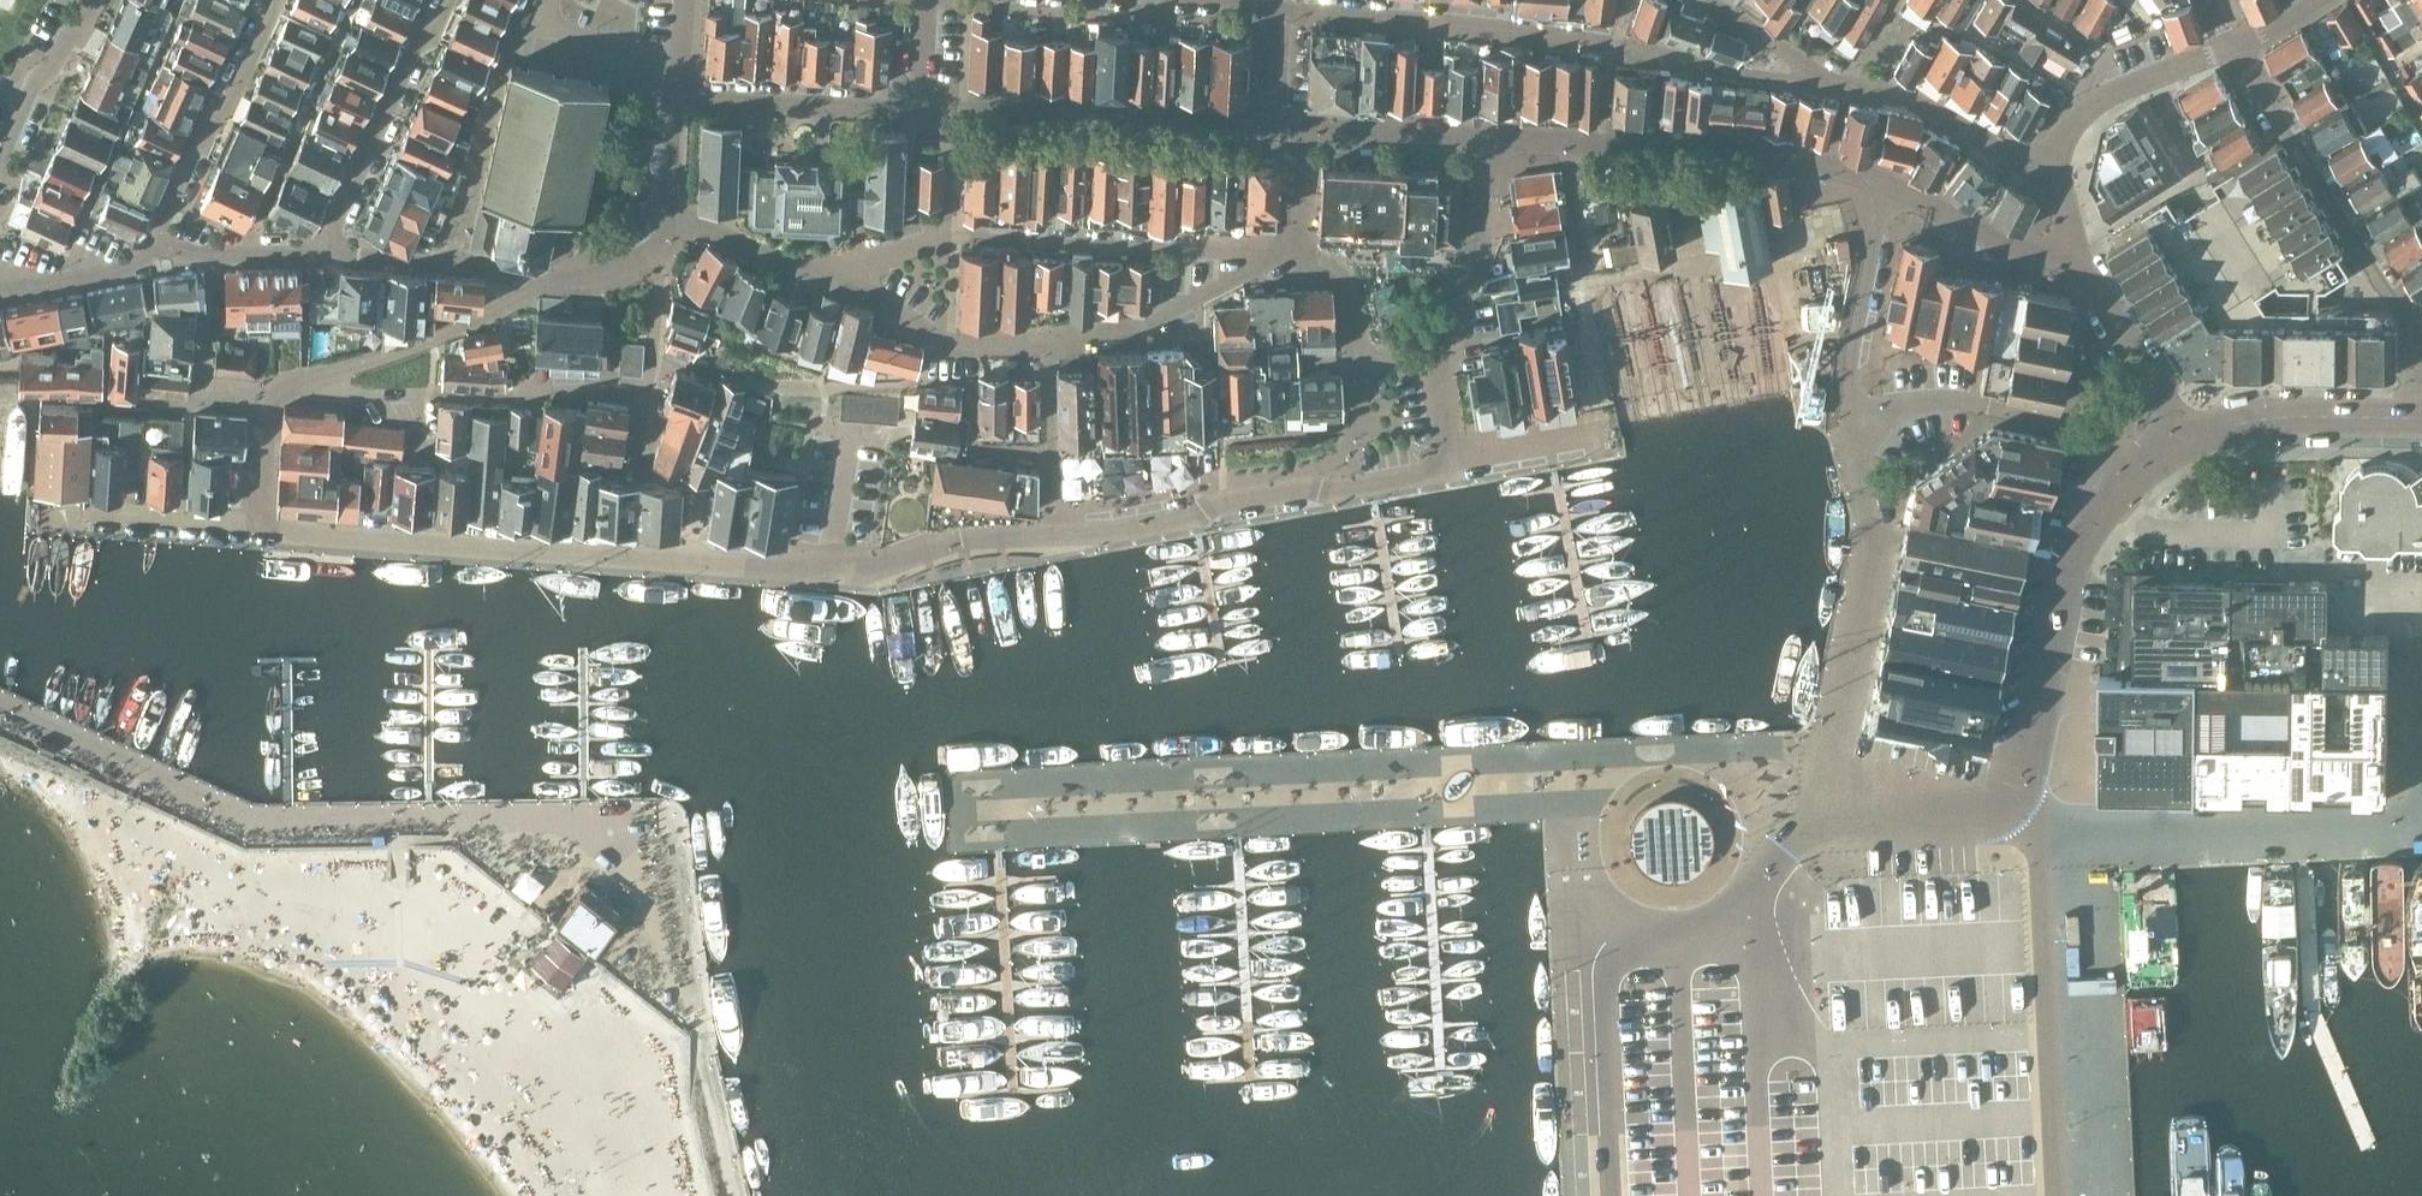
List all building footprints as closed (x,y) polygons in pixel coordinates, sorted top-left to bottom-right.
[(107,31),(142,46),(143,45),(155,50),(172,13),(171,8),(161,4),(152,0),(121,0),(107,31)] [(179,10),(231,33),(241,10),(242,8),(225,0),(183,0),(179,10)] [(333,29),(335,30),(341,18),(335,15),(340,2),(335,0),(295,0),(290,10),(333,29)] [(360,3),(370,8),(366,17),(364,20),(364,21),(401,38),(411,15),(381,0),(378,0),(361,0),(360,3)] [(411,15),(413,11),(413,10),(413,11),(418,0),(381,0),(411,15)] [(508,5),(507,7),(490,0),(466,0),(459,14),(479,22),(478,25),(491,31),(493,28),(494,29),(499,31),(510,6),(508,5)] [(1512,10),(1553,12),(1555,15),(1582,16),(1584,0),(1513,0),(1512,10)] [(1582,16),(1613,21),(1615,0),(1584,0),(1582,16)] [(1664,0),(1641,0),(1632,27),(1656,35),(1666,7),(1668,8),(1670,2),(1664,0)] [(1668,8),(1658,36),(1699,50),(1704,36),(1710,38),(1714,29),(1717,21),(1705,13),(1703,20),(1671,8),(1673,0),(1664,0),(1670,2),(1668,8)] [(1772,9),(1773,8),(1780,12),(1788,0),(1759,0),(1772,9)] [(1763,23),(1780,34),(1797,11),(1800,7),(1799,6),(1800,3),(1802,0),(1788,0),(1780,12),(1773,8),(1772,9),(1763,23)] [(1831,0),(1802,0),(1800,3),(1821,16),(1831,0)] [(1821,16),(1819,19),(1839,32),(1857,1),(1856,0),(1831,0),(1821,16)] [(1877,14),(1885,0),(1859,0),(1857,2),(1877,14)] [(1906,0),(1932,16),(1935,11),(1942,0),(1906,0)] [(1935,11),(1953,22),(1954,20),(1963,25),(1978,0),(1942,0),(1935,11)] [(1984,2),(1973,20),(1994,32),(1995,33),(2004,17),(2003,16),(2013,0),(2012,0),(1985,0),(1984,2)] [(2037,15),(2013,0),(2003,16),(2004,17),(2028,31),(2029,32),(2019,48),(2040,60),(2046,51),(2068,64),(2081,41),(2037,15)] [(2050,3),(2068,14),(2076,0),(2051,0),(2050,3)] [(2068,14),(2073,16),(2072,17),(2097,33),(2100,28),(2103,27),(2106,21),(2106,18),(2115,1),(2114,0),(2076,0),(2068,14)] [(2158,3),(2173,45),(2174,45),(2202,35),(2202,34),(2190,0),(2162,0),(2158,3)] [(2251,19),(2290,1),(2290,0),(2242,0),(2251,19)] [(2364,29),(2347,0),(2326,12),(2343,41),(2344,40),(2364,29)] [(2373,0),(2355,0),(2366,18),(2380,10),(2373,0)] [(2392,2),(2402,18),(2388,27),(2393,35),(2421,17),(2421,0),(2395,0),(2392,2)] [(1877,14),(1857,2),(1840,32),(1860,45),(1877,14)] [(734,3),(733,21),(743,22),(744,11),(745,4),(734,3)] [(772,8),(772,13),(769,44),(801,47),(803,18),(784,17),(785,9),(772,8)] [(744,11),(743,22),(739,73),(767,75),(769,44),(772,13),(744,11)] [(1492,25),(1525,28),(1526,14),(1494,11),(1492,25)] [(2302,26),(2265,49),(2267,52),(2272,59),(2276,66),(2282,75),(2294,95),(2324,77),(2355,58),(2344,40),(2343,41),(2326,12),(2302,26)] [(737,73),(740,32),(722,30),(723,14),(707,13),(705,47),(708,47),(706,71),(737,73)] [(2131,38),(2143,21),(2137,16),(2133,21),(2122,13),(2113,25),(2131,38)] [(478,25),(479,22),(459,14),(448,40),(493,60),(498,49),(492,46),(497,35),(492,33),(494,29),(493,28),(491,31),(478,25)] [(1000,59),(1001,37),(1001,30),(988,29),(989,15),(973,14),(969,85),(973,85),(974,88),(977,88),(982,83),(987,84),(992,89),(995,89),(997,87),(1001,87),(1002,59),(1000,59)] [(332,35),(327,33),(326,34),(287,16),(276,41),(314,59),(321,62),(324,54),(317,51),(320,46),(326,49),(332,35)] [(192,21),(182,17),(174,35),(176,36),(176,37),(220,58),(230,36),(193,19),(192,21)] [(857,17),(855,48),(889,50),(891,26),(874,25),(874,18),(857,17)] [(2393,35),(2401,47),(2421,34),(2421,17),(2393,35)] [(1097,28),(1096,28),(1095,54),(1098,54),(1096,91),(1100,92),(1101,94),(1105,94),(1107,92),(1113,92),(1115,95),(1118,95),(1120,93),(1124,93),(1128,29),(1113,29),(1113,21),(1098,21),(1097,28)] [(800,76),(827,77),(829,36),(814,35),(815,24),(804,24),(800,76)] [(1030,39),(1001,37),(1000,59),(1002,59),(1001,87),(1017,87),(1022,90),(1027,88),(1033,88),(1035,56),(1037,24),(1031,24),(1030,39)] [(1037,24),(1035,56),(1038,56),(1036,88),(1064,90),(1067,41),(1045,40),(1046,25),(1037,24)] [(1203,24),(1202,40),(1208,40),(1206,66),(1204,97),(1246,100),(1250,42),(1228,41),(1229,25),(1203,24)] [(343,47),(387,68),(398,43),(360,25),(357,34),(347,30),(341,43),(343,43),(344,44),(343,47)] [(1070,43),(1068,66),(1094,67),(1095,54),(1096,28),(1090,27),(1089,44),(1070,43)] [(2381,42),(2393,35),(2388,27),(2376,34),(2381,42)] [(1714,29),(1710,38),(1705,52),(1737,63),(1745,40),(1714,29)] [(1336,32),(1311,30),(1307,103),(1311,103),(1313,108),(1320,109),(1323,104),(1333,104),(1335,69),(1333,69),(1336,32)] [(107,31),(94,60),(132,77),(132,78),(141,82),(142,83),(149,68),(133,62),(137,55),(152,61),(156,51),(155,50),(143,45),(142,46),(107,31)] [(1335,69),(1333,104),(1339,105),(1341,110),(1351,110),(1354,106),(1358,106),(1360,57),(1343,56),(1344,32),(1336,32),(1333,69),(1335,69)] [(1178,39),(1179,39),(1179,34),(1169,33),(1169,45),(1156,44),(1154,94),(1175,96),(1177,65),(1178,39)] [(1360,57),(1358,106),(1357,111),(1382,112),(1384,78),(1386,44),(1386,34),(1361,33),(1360,57)] [(1942,33),(1936,44),(1933,50),(1921,71),(1948,89),(1971,49),(1942,33)] [(2393,35),(2381,42),(2389,54),(2401,47),(2393,35)] [(1127,93),(1151,94),(1153,44),(1139,43),(1140,38),(1129,38),(1129,43),(1130,43),(1127,93)] [(1933,50),(1936,44),(1930,40),(1926,46),(1912,38),(1893,72),(1912,83),(1931,49),(1933,50)] [(174,39),(163,61),(172,65),(209,82),(219,59),(174,39)] [(829,78),(852,79),(854,40),(831,39),(829,78)] [(1178,39),(1177,65),(1206,66),(1208,40),(1202,40),(1179,39),(1178,39)] [(1444,39),(1444,53),(1456,54),(1456,41),(1444,39)] [(1386,44),(1384,78),(1387,79),(1386,107),(1414,108),(1416,68),(1417,46),(1415,45),(1415,41),(1401,40),(1401,45),(1386,44)] [(263,70),(309,90),(316,75),(310,72),(315,62),(275,44),(263,70)] [(479,83),(488,63),(446,44),(434,69),(477,88),(476,91),(483,95),(489,83),(481,80),(480,83),(479,83)] [(801,47),(769,44),(767,75),(799,76),(801,47)] [(1975,44),(1963,66),(1991,82),(2003,61),(1975,44)] [(387,68),(343,47),(341,46),(341,47),(346,50),(342,58),(337,56),(329,73),(336,76),(375,94),(387,68)] [(1478,82),(1514,83),(1520,83),(1522,47),(1502,46),(1501,55),(1480,54),(1478,65),(1478,82)] [(889,50),(855,48),(853,78),(888,80),(889,50)] [(1581,61),(1579,114),(1579,123),(1595,124),(1598,62),(1596,62),(1597,53),(1581,52),(1581,61)] [(1443,69),(1441,109),(1474,110),(1476,65),(1459,64),(1459,54),(1444,53),(1443,69)] [(1551,86),(1552,60),(1523,59),(1521,112),(1544,112),(1545,86),(1551,86)] [(94,60),(81,91),(114,106),(114,107),(124,111),(128,113),(141,82),(132,78),(132,77),(94,60)] [(1581,61),(1552,60),(1551,86),(1545,86),(1544,112),(1579,114),(1581,61)] [(164,82),(150,112),(167,120),(186,129),(208,83),(207,83),(171,67),(172,65),(163,61),(155,78),(164,82)] [(1995,82),(1980,109),(2001,121),(2016,94),(2025,78),(2028,73),(2007,62),(1995,82)] [(480,195),(481,196),(479,204),(478,204),(470,246),(490,250),(490,252),(543,264),(545,263),(549,248),(548,248),(553,225),(555,225),(555,224),(553,224),(557,211),(574,214),(574,216),(579,217),(580,212),(579,212),(582,195),(583,195),(585,191),(584,190),(587,174),(588,174),(589,170),(588,170),(592,153),(593,153),(594,148),(593,148),(597,131),(598,132),(599,127),(598,127),(601,110),(602,110),(604,105),(602,105),(606,88),(607,89),(608,84),(604,83),(603,84),(513,65),(514,64),(509,63),(508,67),(509,68),(505,84),(504,84),(503,89),(504,89),(501,106),(500,105),(499,110),(500,111),(496,127),(495,127),(494,132),(495,132),(491,149),(490,148),(489,153),(490,153),(486,170),(485,169),(484,174),(485,174),(481,191),(480,195)] [(1206,66),(1177,65),(1175,96),(1204,97),(1206,66)] [(1094,67),(1068,66),(1067,90),(1093,91),(1094,67)] [(1991,82),(1963,66),(1949,91),(1977,107),(1991,82)] [(1443,69),(1416,68),(1414,108),(1441,109),(1443,69)] [(1655,119),(1660,70),(1638,68),(1637,76),(1615,74),(1610,115),(1655,119)] [(263,70),(251,96),(296,117),(302,102),(297,99),(301,89),(308,92),(309,90),(263,70)] [(1669,71),(1660,70),(1655,119),(1681,122),(1686,81),(1686,78),(1669,77),(1669,71)] [(2195,118),(2231,96),(2215,70),(2178,92),(2191,115),(2192,114),(2195,118)] [(434,71),(423,96),(472,119),(477,107),(465,101),(469,92),(471,88),(435,72),(434,71)] [(2016,94),(2001,121),(2028,136),(2050,99),(2036,90),(2042,81),(2029,73),(2028,72),(2028,73),(2025,78),(2016,94)] [(322,88),(317,100),(319,100),(318,101),(322,103),(363,121),(374,96),(335,78),(336,76),(329,73),(327,78),(329,78),(333,80),(331,85),(328,90),(324,89),(322,88)] [(2367,84),(2375,104),(2403,93),(2395,73),(2367,84)] [(2421,86),(2421,81),(2417,74),(2405,81),(2412,92),(2421,86)] [(1686,81),(1681,122),(1707,124),(1710,84),(1711,76),(1704,76),(1703,83),(1686,81)] [(2324,77),(2294,95),(2310,120),(2312,124),(2338,108),(2343,105),(2349,101),(2349,100),(2342,89),(2335,93),(2324,77)] [(2354,80),(2341,88),(2342,89),(2349,100),(2362,92),(2354,80)] [(1514,83),(1478,82),(1476,110),(1513,111),(1514,83)] [(1734,86),(1710,84),(1707,124),(1731,126),(1734,86)] [(1771,90),(1734,86),(1731,126),(1760,129),(1771,90)] [(2412,92),(2419,103),(2421,101),(2421,86),(2412,92)] [(1796,97),(1792,96),(1773,91),(1762,131),(1786,137),(1796,97)] [(80,93),(70,115),(113,135),(124,111),(114,107),(113,108),(80,93)] [(239,121),(239,122),(283,142),(289,130),(285,128),(289,119),(294,121),(296,117),(251,96),(250,97),(239,121)] [(1824,96),(1822,103),(1798,97),(1788,137),(1826,146),(1838,99),(1824,96)] [(2231,96),(2195,118),(2204,135),(2193,141),(2197,151),(2210,144),(2246,123),(2231,96)] [(416,111),(409,126),(437,138),(457,147),(465,150),(468,138),(452,131),(459,115),(421,99),(420,101),(416,102),(414,107),(416,111)] [(322,103),(318,101),(316,106),(320,108),(318,114),(316,118),(311,116),(304,129),(305,130),(306,129),(311,130),(350,148),(361,123),(321,105),(322,103)] [(1871,133),(1877,107),(1850,101),(1838,149),(1870,156),(1875,134),(1871,133)] [(2110,220),(2182,175),(2138,104),(2115,118),(2120,125),(2108,133),(2105,147),(2093,155),(2101,167),(2098,181),(2105,193),(2097,198),(2110,220)] [(137,105),(124,134),(174,157),(186,132),(166,123),(167,120),(150,112),(143,109),(144,107),(143,107),(142,107),(142,108),(137,105)] [(2338,108),(2312,124),(2328,149),(2331,154),(2357,138),(2361,135),(2368,131),(2360,119),(2354,123),(2343,105),(2338,108)] [(1877,107),(1871,133),(1875,134),(1915,144),(1920,125),(1922,119),(1887,109),(1877,107)] [(56,148),(82,159),(99,167),(113,135),(70,115),(56,148)] [(703,121),(698,205),(734,207),(734,205),(750,206),(749,220),(753,223),(772,224),(772,228),(827,231),(830,236),(836,236),(840,231),(847,232),(848,210),(864,211),(864,213),(900,216),(900,212),(911,213),(915,209),(916,203),(916,194),(917,183),(902,183),(902,181),(905,132),(869,130),(868,133),(858,133),(857,151),(867,151),(865,191),(848,190),(849,189),(846,189),(846,173),(843,168),(828,167),(829,162),(827,162),(822,162),(817,161),(777,159),(776,159),(775,167),(755,166),(755,167),(736,166),(737,144),(748,144),(748,135),(749,126),(738,126),(739,123),(703,121)] [(220,164),(263,183),(270,168),(283,142),(239,122),(238,123),(220,163),(220,164)] [(2246,123),(2210,144),(2221,164),(2207,172),(2210,181),(2261,150),(2246,123)] [(1920,125),(1915,144),(1912,154),(1916,156),(1909,169),(1937,185),(1958,145),(1920,125)] [(437,138),(409,126),(397,152),(398,153),(407,156),(405,160),(414,164),(416,160),(425,164),(437,138)] [(288,167),(289,168),(332,187),(349,150),(305,130),(288,167)] [(1875,134),(1870,156),(1877,157),(1909,166),(1912,154),(1915,144),(1875,134)] [(2357,138),(2331,154),(2346,178),(2349,183),(2379,165),(2386,160),(2386,159),(2378,147),(2371,151),(2361,135),(2357,138)] [(437,138),(425,164),(423,168),(457,183),(461,168),(450,164),(457,147),(437,138)] [(2396,371),(2397,324),(2388,310),(2265,309),(2256,295),(2276,282),(2280,288),(2325,288),(2331,285),(2346,275),(2349,273),(2338,256),(2336,253),(2343,249),(2286,157),(2277,142),(2213,182),(2220,193),(2209,199),(2179,218),(2167,198),(2110,234),(2115,243),(2109,247),(2163,332),(2169,329),(2190,362),(2223,363),(2223,370),(2396,371)] [(118,149),(113,160),(163,183),(173,159),(137,143),(131,155),(118,149)] [(967,146),(964,205),(965,205),(964,220),(981,221),(982,206),(1010,208),(1009,222),(1024,223),(1024,224),(1025,224),(1026,208),(1027,180),(1028,167),(1029,152),(1029,149),(967,146)] [(54,150),(43,177),(82,194),(89,180),(95,177),(100,167),(99,167),(82,159),(81,162),(54,150)] [(1026,208),(1025,224),(1035,224),(1035,222),(1039,218),(1040,209),(1054,210),(1056,154),(1031,153),(1029,152),(1028,167),(1027,180),(1026,208)] [(1086,155),(1083,211),(1089,211),(1114,212),(1115,185),(1116,163),(1117,153),(1086,152),(1086,155)] [(407,156),(398,153),(397,155),(396,155),(384,181),(430,201),(437,185),(453,193),(457,183),(423,168),(425,164),(416,160),(414,164),(405,160),(407,156)] [(1115,185),(1114,212),(1141,214),(1145,214),(1147,186),(1147,181),(1148,161),(1148,155),(1129,154),(1117,153),(1116,163),(1115,185)] [(913,166),(912,175),(917,175),(917,178),(917,182),(917,183),(916,194),(916,203),(941,204),(943,163),(943,155),(938,154),(937,163),(918,162),(917,166),(913,166)] [(1054,210),(1053,225),(1065,225),(1066,210),(1083,211),(1086,155),(1056,154),(1054,210)] [(1147,186),(1145,214),(1149,214),(1148,221),(1148,225),(1175,226),(1176,217),(1178,156),(1148,155),(1148,161),(1147,181),(1147,186)] [(1967,155),(1942,185),(1979,213),(1983,208),(1990,199),(1999,181),(1992,175),(1967,155)] [(1180,175),(1178,217),(1182,217),(1190,220),(1196,218),(1205,218),(1207,183),(1208,158),(1197,157),(1196,176),(1182,175),(1180,175)] [(1248,178),(1248,190),(1246,219),(1246,228),(1258,228),(1259,208),(1277,209),(1279,161),(1276,161),(1274,158),(1265,157),(1263,161),(1249,160),(1248,178)] [(1246,178),(1248,178),(1249,160),(1243,160),(1208,158),(1207,183),(1223,183),(1242,185),(1242,182),(1246,182),(1246,178)] [(163,183),(113,160),(107,173),(121,179),(116,190),(152,207),(163,183)] [(944,205),(956,205),(957,161),(944,161),(944,205)] [(1321,165),(1318,239),(1433,243),(1433,240),(1436,172),(1436,170),(1321,165)] [(2349,183),(2365,208),(2368,212),(2397,194),(2421,178),(2414,165),(2389,180),(2379,165),(2349,183)] [(200,208),(243,228),(262,186),(219,166),(200,208)] [(332,187),(289,168),(286,174),(285,174),(268,212),(312,231),(332,187)] [(1517,201),(1518,205),(1556,199),(1564,198),(1562,181),(1560,171),(1553,170),(1513,176),(1514,177),(1517,201)] [(1436,172),(1433,240),(1456,241),(1460,173),(1436,172)] [(1696,219),(1687,172),(1663,176),(1673,223),(1696,219)] [(1786,175),(1760,173),(1768,216),(1792,213),(1786,175)] [(1722,272),(1771,263),(1754,175),(1694,187),(1706,246),(1717,244),(1722,272)] [(33,198),(30,203),(70,221),(77,205),(84,203),(87,196),(82,194),(43,177),(33,198)] [(1240,220),(1240,219),(1246,219),(1248,190),(1248,178),(1246,178),(1246,182),(1242,182),(1242,185),(1223,183),(1207,183),(1205,218),(1215,219),(1240,220)] [(1999,181),(1990,199),(1983,208),(2021,228),(2036,199),(2000,180),(1999,181)] [(384,181),(374,205),(419,225),(423,217),(432,221),(432,220),(440,224),(446,209),(430,201),(384,181)] [(101,187),(90,212),(98,215),(97,216),(139,234),(151,209),(101,187)] [(19,192),(18,199),(30,204),(30,203),(33,198),(19,192)] [(2397,194),(2368,212),(2385,241),(2416,223),(2421,219),(2421,205),(2418,198),(2405,206),(2397,194)] [(1662,198),(1628,204),(1618,207),(1623,231),(1630,230),(1632,239),(1609,244),(1613,264),(1641,258),(1641,255),(1657,252),(1658,254),(1670,251),(1670,250),(1674,249),(1665,197),(1662,198)] [(1556,199),(1518,205),(1510,206),(1514,233),(1553,227),(1560,226),(1556,199)] [(70,221),(30,203),(30,204),(18,230),(60,249),(66,234),(71,237),(77,223),(70,221)] [(1610,203),(1593,206),(1595,220),(1612,217),(1610,203)] [(419,225),(374,205),(362,231),(407,251),(412,240),(428,247),(432,238),(416,231),(419,225)] [(1141,214),(1140,224),(1148,225),(1148,221),(1149,214),(1145,214),(1141,214)] [(2385,241),(2401,266),(2403,270),(2421,258),(2421,219),(2416,223),(2385,241)] [(1514,233),(1514,234),(1508,235),(1512,269),(1554,263),(1551,247),(1567,244),(1564,226),(1560,226),(1553,227),(1514,233)] [(1931,271),(1932,271),(1936,249),(1934,248),(1934,249),(1929,248),(1929,246),(1908,242),(1908,243),(1903,242),(1901,241),(1883,326),(1885,327),(1886,326),(1891,327),(1890,329),(1911,333),(1912,332),(1916,333),(1915,341),(1916,341),(1931,271)] [(736,260),(707,244),(685,285),(714,302),(736,260)] [(998,287),(1000,247),(981,246),(980,253),(960,252),(956,319),(996,321),(997,319),(996,319),(998,287)] [(1017,248),(1000,247),(998,287),(996,319),(997,319),(1027,321),(1030,256),(1016,256),(1017,248)] [(1072,259),(1070,303),(1070,304),(1069,319),(1091,320),(1092,303),(1094,261),(1094,260),(1090,260),(1090,251),(1072,250),(1072,259)] [(1072,259),(1063,258),(1033,256),(1030,301),(1060,303),(1070,303),(1072,259)] [(2403,270),(2421,300),(2421,258),(2403,270)] [(1116,262),(1094,261),(1092,303),(1119,305),(1119,302),(1124,302),(1125,302),(1126,277),(1115,276),(1116,262)] [(1121,263),(1116,262),(1115,276),(1126,277),(1125,302),(1124,302),(1124,306),(1123,306),(1123,307),(1149,308),(1150,308),(1150,307),(1152,263),(1126,262),(1126,265),(1121,265),(1121,263)] [(1558,290),(1554,263),(1512,269),(1486,277),(1480,290),(1481,290),(1482,290),(1516,286),(1517,296),(1558,290)] [(716,303),(755,325),(770,282),(737,264),(716,303)] [(300,268),(270,269),(270,310),(270,316),(270,330),(300,330),(300,296),(300,279),(300,268)] [(270,310),(270,269),(224,269),(225,316),(270,316),(270,310)] [(310,277),(306,319),(326,321),(331,322),(334,291),(339,291),(338,312),(372,315),(372,322),(383,322),(384,304),(387,271),(341,269),(340,284),(334,284),(335,279),(310,277)] [(384,325),(382,345),(410,336),(410,327),(432,329),(433,315),(432,315),(433,309),(433,308),(435,276),(425,275),(387,271),(384,304),(383,322),(383,324),(382,324),(384,325)] [(1932,271),(1931,271),(1916,341),(1917,341),(1922,342),(1922,343),(1943,348),(1943,346),(1948,347),(1948,348),(1951,349),(1965,278),(1958,277),(1958,275),(1937,271),(1936,272),(1932,271)] [(195,273),(152,278),(156,307),(204,301),(203,282),(197,283),(195,273)] [(435,276),(433,308),(469,311),(470,304),(482,305),(484,278),(435,273),(435,276)] [(1633,323),(1653,320),(1648,278),(1628,280),(1633,323)] [(1965,278),(1951,349),(1953,349),(1954,349),(1958,350),(1958,351),(1979,356),(1980,354),(1985,355),(1984,358),(1986,358),(2001,284),(2001,283),(1999,282),(1999,285),(1994,284),(1994,283),(1973,278),(1973,280),(1965,278)] [(140,280),(81,292),(88,328),(131,319),(146,309),(140,280)] [(2069,299),(2001,284),(1986,358),(1987,359),(1988,355),(2064,369),(2071,335),(2070,335),(2074,314),(2074,311),(2073,307),(2071,305),(2068,303),(2069,299)] [(1276,290),(1269,291),(1270,323),(1282,323),(1292,322),(1290,290),(1288,290),(1286,286),(1278,287),(1276,290)] [(1254,292),(1244,292),(1245,305),(1251,305),(1252,313),(1253,339),(1262,339),(1270,339),(1270,331),(1270,327),(1270,323),(1269,291),(1265,291),(1263,287),(1256,288),(1254,292)] [(1332,288),(1290,290),(1292,322),(1297,322),(1333,321),(1332,288)] [(784,346),(787,342),(798,346),(802,331),(804,322),(801,321),(806,304),(769,291),(756,331),(775,338),(775,343),(784,346)] [(1173,311),(1173,292),(1155,291),(1155,310),(1173,311)] [(81,292),(55,297),(62,333),(88,328),(81,292)] [(802,331),(798,346),(825,353),(838,299),(823,294),(819,310),(808,307),(804,322),(802,331)] [(55,297),(31,302),(37,338),(62,333),(55,297)] [(1513,297),(1495,300),(1500,330),(1518,328),(1516,312),(1513,297)] [(703,331),(703,330),(708,312),(672,299),(666,318),(702,330),(703,331)] [(30,302),(2,307),(9,343),(10,343),(37,338),(30,302)] [(840,313),(830,354),(860,361),(872,310),(842,302),(840,313)] [(1213,311),(1210,313),(1211,320),(1214,322),(1215,341),(1218,341),(1231,340),(1231,337),(1235,337),(1236,340),(1250,339),(1253,339),(1252,313),(1251,305),(1245,305),(1213,307),(1213,311)] [(9,343),(2,307),(0,307),(0,343),(9,343)] [(140,342),(138,363),(189,368),(191,346),(194,307),(154,308),(150,314),(148,342),(140,342)] [(565,365),(569,314),(537,312),(534,351),(550,352),(549,364),(565,365)] [(569,314),(565,365),(582,366),(597,367),(598,355),(599,340),(601,316),(569,314)] [(1333,321),(1297,322),(1297,327),(1300,327),(1301,350),(1334,349),(1333,321)] [(673,322),(663,353),(684,361),(687,353),(692,355),(698,339),(701,331),(673,322)] [(1282,323),(1270,323),(1270,327),(1270,331),(1270,339),(1283,338),(1282,328),(1282,326),(1282,323)] [(1475,376),(1469,377),(1472,392),(1478,391),(1479,400),(1473,401),(1474,403),(1491,400),(1494,418),(1495,423),(1498,422),(1499,427),(1528,423),(1525,407),(1533,405),(1556,402),(1555,395),(1576,392),(1566,331),(1564,331),(1563,324),(1562,324),(1544,327),(1544,326),(1517,331),(1520,345),(1515,346),(1514,341),(1483,346),(1482,346),(1486,368),(1474,370),(1474,371),(1475,376)] [(138,363),(140,342),(142,326),(129,326),(129,335),(124,335),(124,340),(112,339),(108,387),(136,390),(138,365),(138,363)] [(466,334),(463,334),(463,335),(466,355),(482,352),(483,358),(503,355),(502,349),(498,329),(466,334)] [(698,339),(710,343),(708,347),(715,350),(719,337),(701,331),(698,339)] [(922,347),(869,334),(862,362),(916,375),(922,347)] [(1251,360),(1250,339),(1236,340),(1235,337),(1231,337),(1231,340),(1218,341),(1219,362),(1251,360)] [(619,371),(641,373),(643,344),(621,342),(619,371)] [(1269,371),(1298,369),(1296,342),(1267,344),(1269,371)] [(11,357),(10,343),(9,343),(0,343),(0,358),(11,357)] [(256,348),(217,344),(214,371),(253,376),(256,348)] [(74,361),(61,361),(60,387),(101,389),(102,345),(90,345),(90,351),(80,351),(80,354),(74,354),(74,361)] [(1186,445),(1185,408),(1183,348),(1147,349),(1149,410),(1150,419),(1151,447),(1186,445)] [(1199,357),(1184,348),(1188,445),(1202,445),(1202,425),(1216,425),(1214,366),(1199,367),(1199,357)] [(60,387),(61,361),(51,360),(51,350),(21,349),(20,371),(20,379),(20,386),(60,387)] [(1151,447),(1150,419),(1149,410),(1147,349),(1098,351),(1100,398),(1100,422),(1101,426),(1102,448),(1103,448),(1123,447),(1123,448),(1151,447)] [(277,352),(277,370),(299,365),(298,352),(277,352)] [(443,355),(442,384),(489,388),(506,387),(506,377),(507,358),(483,358),(443,355)] [(1987,359),(1986,358),(1979,390),(2056,404),(2064,369),(1988,355),(1987,359)] [(843,359),(841,369),(870,376),(872,366),(843,359)] [(1251,360),(1219,362),(1221,407),(1253,406),(1252,374),(1265,373),(1264,365),(1261,365),(1260,359),(1251,360)] [(138,365),(136,390),(187,395),(189,370),(138,365)] [(1091,366),(1058,367),(1057,367),(1058,433),(1060,433),(1092,433),(1093,433),(1093,427),(1101,426),(1100,422),(1100,398),(1092,398),(1091,366)] [(653,460),(681,471),(715,383),(676,368),(663,406),(672,409),(653,460)] [(2091,375),(2093,376),(2095,375),(2097,374),(2097,372),(2097,370),(2095,369),(2093,368),(2091,368),(2090,370),(2089,372),(2089,374),(2091,375)] [(1254,406),(1284,405),(1284,389),(1291,389),(1291,375),(1291,372),(1265,373),(1253,374),(1254,406)] [(1341,373),(1291,375),(1291,389),(1284,389),(1284,405),(1285,413),(1300,413),(1300,414),(1342,412),(1341,373)] [(979,375),(979,394),(1007,394),(1007,375),(979,375)] [(718,469),(738,416),(733,414),(744,387),(721,378),(684,473),(708,482),(709,479),(712,481),(715,475),(711,473),(713,467),(718,469)] [(1039,380),(1015,379),(1012,379),(1011,420),(1013,420),(1039,420),(1039,380)] [(920,387),(918,409),(958,417),(960,386),(940,384),(940,389),(920,387)] [(842,393),(840,416),(840,417),(897,423),(899,399),(842,393)] [(763,403),(765,399),(748,394),(744,405),(761,411),(763,403)] [(979,400),(978,430),(979,430),(980,430),(980,429),(982,429),(982,433),(997,434),(997,429),(1007,430),(1007,394),(979,394),(979,400)] [(587,399),(586,410),(584,423),(624,429),(628,405),(587,399)] [(436,444),(436,445),(440,446),(469,448),(471,413),(472,403),(439,401),(436,444)] [(39,403),(38,426),(89,429),(90,429),(90,418),(91,406),(77,406),(77,405),(39,402),(39,403)] [(544,404),(542,417),(538,448),(534,480),(529,520),(569,523),(569,522),(580,450),(584,423),(586,410),(544,404)] [(339,410),(284,405),(281,437),(279,470),(338,474),(340,449),(339,449),(342,422),(344,410),(339,410)] [(538,448),(542,417),(530,415),(531,409),(509,407),(507,439),(528,441),(528,447),(538,448)] [(958,417),(918,409),(917,409),(910,442),(942,447),(954,449),(961,417),(958,417)] [(191,456),(228,459),(228,456),(226,456),(226,451),(245,453),(247,416),(194,412),(192,449),(195,449),(194,454),(192,454),(191,456)] [(738,416),(718,469),(709,528),(785,540),(795,473),(748,466),(750,450),(756,414),(740,412),(738,416)] [(471,413),(469,448),(464,516),(498,518),(501,477),(507,415),(471,413)] [(149,473),(147,498),(178,500),(181,446),(183,419),(170,418),(168,445),(152,444),(151,452),(150,452),(149,473)] [(389,455),(401,456),(404,429),(342,422),(339,449),(340,449),(345,450),(370,453),(389,455)] [(599,453),(628,457),(629,449),(629,447),(622,446),(623,435),(624,429),(584,423),(580,450),(599,453)] [(34,490),(86,493),(89,432),(89,429),(38,426),(34,490)] [(1991,426),(1940,461),(1959,491),(2033,498),(2034,497),(2040,498),(2047,499),(2059,439),(1991,426)] [(122,496),(124,446),(106,445),(107,433),(89,432),(86,493),(86,494),(122,496)] [(464,516),(469,448),(440,446),(435,513),(464,516)] [(599,453),(580,450),(569,522),(593,524),(596,488),(598,488),(599,476),(597,476),(599,453)] [(1008,505),(1011,481),(1013,466),(936,455),(935,460),(930,493),(1008,505)] [(228,459),(191,456),(188,501),(225,503),(228,459)] [(364,496),(363,508),(390,510),(394,471),(394,461),(389,461),(370,459),(369,462),(365,461),(364,478),(367,478),(366,496),(364,496)] [(394,461),(394,471),(390,510),(430,513),(434,464),(394,461)] [(1914,479),(1907,516),(2025,540),(2033,541),(2033,540),(2032,539),(2033,534),(2034,534),(2034,532),(2033,532),(2037,511),(2038,511),(2038,510),(2040,499),(2040,498),(2034,497),(2033,498),(1959,491),(1940,461),(1914,479)] [(1011,481),(1008,505),(1012,505),(1015,506),(1030,508),(1034,508),(1039,468),(1013,464),(1013,466),(1011,481)] [(2332,535),(2339,542),(2358,542),(2364,549),(2391,549),(2398,543),(2421,543),(2421,466),(2411,475),(2407,479),(2403,474),(2399,471),(2392,467),(2385,465),(2378,465),(2372,466),(2364,469),(2361,464),(2350,473),(2346,480),(2344,484),(2339,484),(2339,509),(2333,515),(2332,535)] [(338,474),(279,470),(276,507),(335,511),(338,474)] [(342,475),(338,474),(335,511),(356,513),(359,476),(342,475)] [(625,478),(599,476),(598,488),(596,488),(593,524),(636,527),(639,482),(640,479),(632,479),(625,478)] [(501,477),(498,518),(529,520),(534,480),(501,477)] [(681,486),(639,482),(636,527),(678,531),(681,486)] [(1907,516),(1895,575),(2012,599),(2013,599),(2025,540),(1907,516)] [(2194,676),(2229,676),(2230,580),(2214,580),(2194,580),(2176,579),(2156,579),(2150,579),(2150,575),(2129,574),(2129,604),(2127,604),(2127,628),(2128,628),(2128,650),(2133,650),(2133,674),(2133,675),(2178,676),(2194,676)] [(1895,575),(1888,613),(2005,636),(2012,599),(1895,575)] [(2382,580),(2382,613),(2398,612),(2397,579),(2382,580)] [(2230,580),(2229,676),(2291,677),(2324,677),(2325,635),(2326,582),(2230,580)] [(1888,613),(1880,649),(1998,673),(2005,636),(1888,613)] [(2325,635),(2324,677),(2387,678),(2387,634),(2325,635)] [(1880,649),(1866,723),(1924,735),(1923,738),(1961,745),(1962,742),(1983,746),(1998,673),(1880,649)] [(2099,674),(2097,795),(2098,795),(2194,796),(2194,676),(2178,676),(2133,675),(2133,674),(2099,674)] [(2229,676),(2194,676),(2194,796),(2290,797),(2291,677),(2229,676)] [(2324,677),(2291,677),(2290,797),(2386,798),(2387,678),(2324,677)] [(41,736),(36,746),(52,754),(57,744),(41,736)] [(1638,865),(1639,866),(1704,863),(1705,861),(1705,860),(1706,859),(1707,858),(1708,856),(1708,855),(1709,854),(1709,852),(1710,851),(1710,850),(1711,848),(1711,847),(1711,845),(1711,844),(1712,842),(1712,841),(1712,839),(1712,838),(1712,837),(1712,835),(1712,834),(1712,832),(1711,831),(1711,829),(1711,828),(1711,826),(1710,825),(1710,824),(1709,822),(1709,821),(1697,822),(1697,806),(1696,805),(1694,804),(1693,803),(1692,803),(1691,802),(1690,801),(1688,800),(1687,800),(1686,799),(1684,799),(1683,798),(1682,798),(1680,797),(1679,797),(1677,797),(1676,797),(1675,796),(1673,796),(1672,796),(1670,796),(1669,796),(1668,796),(1666,796),(1665,797),(1663,797),(1662,797),(1660,797),(1659,798),(1658,798),(1656,798),(1655,799),(1654,800),(1652,800),(1651,801),(1650,801),(1649,802),(1647,803),(1646,804),(1645,805),(1644,805),(1643,806),(1642,807),(1641,808),(1640,809),(1639,810),(1638,812),(1637,813),(1636,814),(1635,815),(1635,816),(1634,817),(1633,819),(1633,820),(1632,821),(1632,823),(1631,824),(1631,825),(1630,825),(1629,827),(1629,828),(1629,829),(1628,831),(1628,832),(1628,834),(1628,835),(1628,836),(1628,838),(1628,839),(1628,840),(1628,842),(1628,843),(1628,845),(1628,846),(1629,847),(1629,849),(1629,850),(1630,851),(1630,853),(1631,854),(1631,855),(1632,856),(1633,858),(1633,859),(1634,860),(1635,861),(1636,862),(1637,863),(1637,864),(1638,865)] [(623,912),(585,882),(577,892),(555,919),(593,949),(604,935),(623,912)] [(1634,896),(1634,905),(1661,906),(1661,896),(1634,896)] [(561,988),(572,974),(535,945),(524,958),(561,988)]
